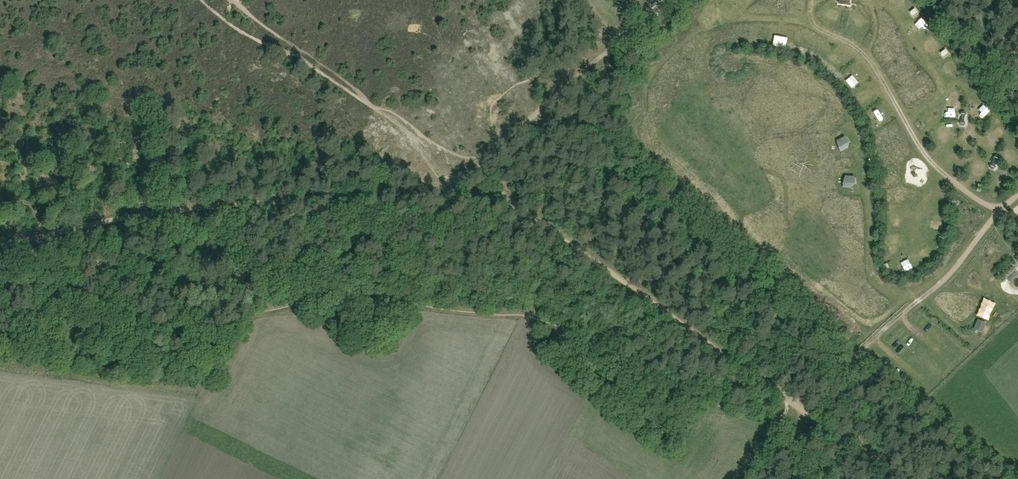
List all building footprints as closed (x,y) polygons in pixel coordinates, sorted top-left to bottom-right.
[(945,123),(944,133),(955,135),(957,125),(945,123)] [(838,148),(841,152),(848,148),(849,142),(845,137),(837,140),(838,148)] [(1017,164),(1017,160),(1013,155),(1006,162),(1013,169),(1017,164)] [(995,165),(996,162),(999,160),(999,157),(996,156),(994,157),(995,161),(994,161),(993,164),(994,164),(990,166),(991,169),(993,170),(995,168),(995,165)] [(843,183),(843,187),(852,188),(855,184),(854,176),(845,176),(843,183)]
